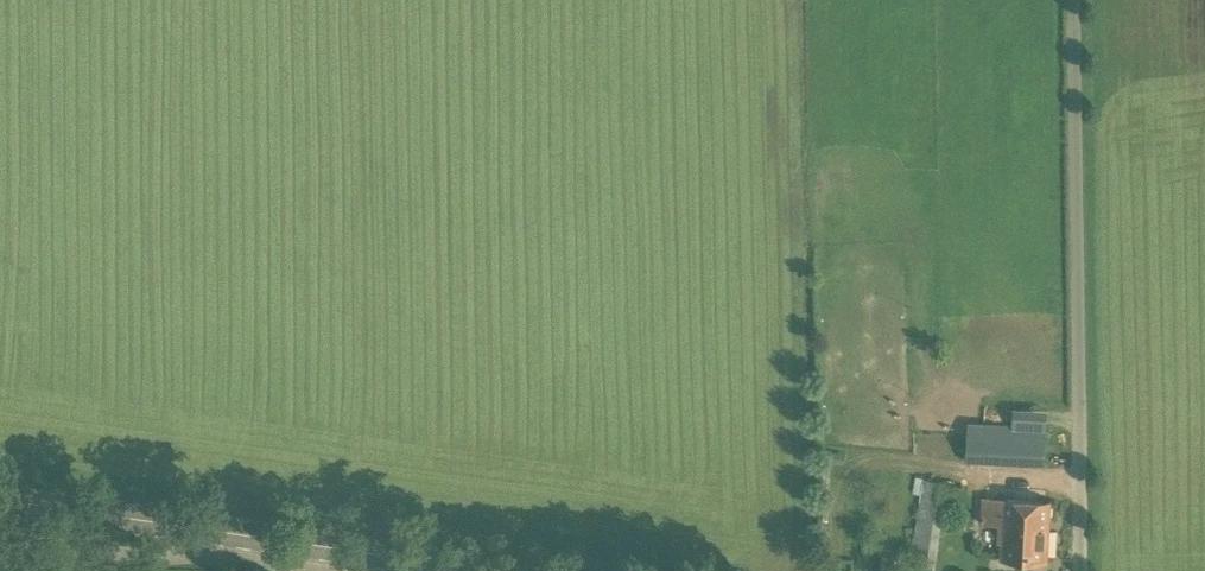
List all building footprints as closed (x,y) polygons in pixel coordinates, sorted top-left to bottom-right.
[(1044,466),(1046,427),(983,424),(981,463),(1044,466)] [(947,482),(923,478),(909,570),(933,570),(947,482)] [(1049,561),(1051,502),(984,499),(983,524),(1000,525),(999,542),(1003,542),(1002,559),(1049,561)]
